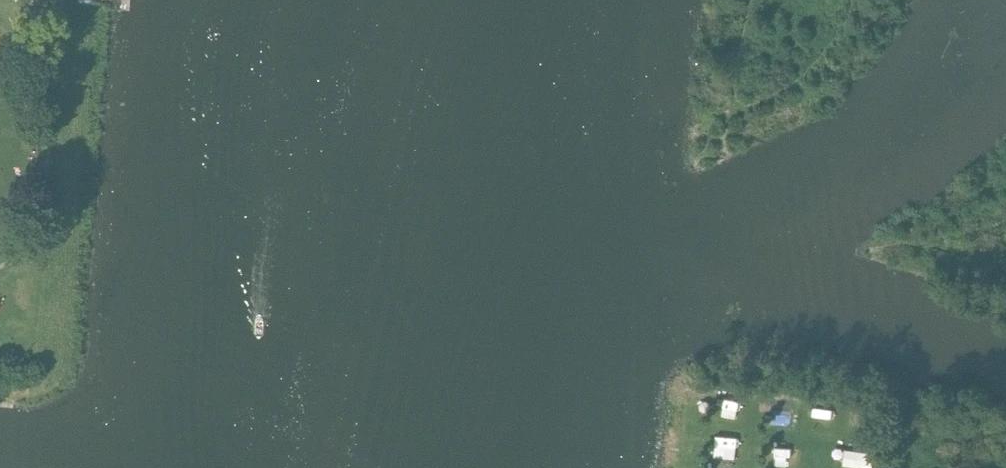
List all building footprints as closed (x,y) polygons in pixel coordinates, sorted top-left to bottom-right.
[(738,457),(739,435),(717,434),(716,456),(738,457)]
